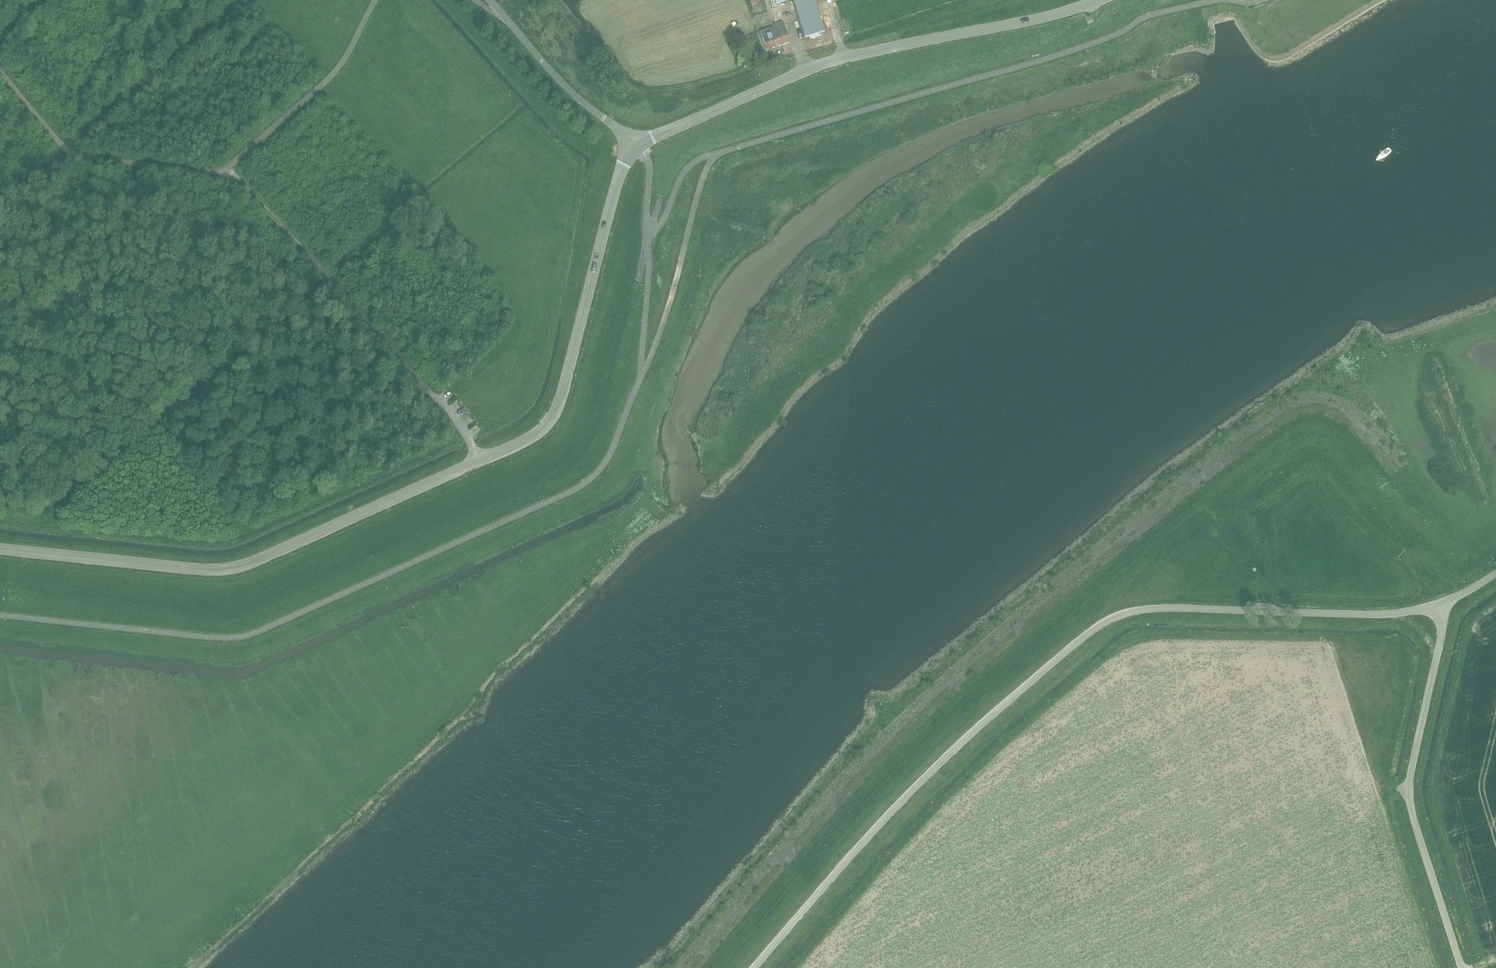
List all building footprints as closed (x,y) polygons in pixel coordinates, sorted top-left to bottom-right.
[(772,1),(774,7),(792,1),(804,39),(824,32),(815,3),(814,0),(774,0),(772,1)] [(766,51),(790,43),(783,22),(774,25),(775,27),(760,32),(766,51)]
